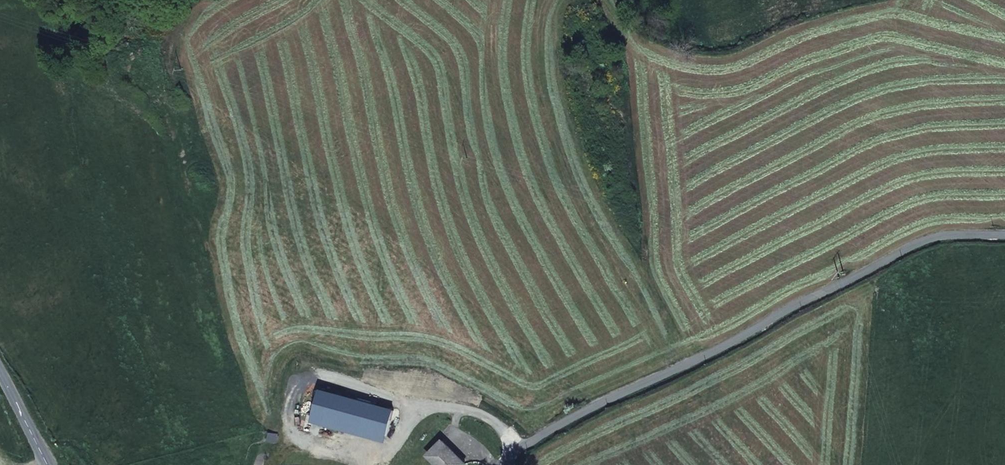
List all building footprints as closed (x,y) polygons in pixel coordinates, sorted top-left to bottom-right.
[(400,413),(326,390),(318,416),(392,440),(400,413)] [(428,454),(439,464),(467,464),(468,464),(444,439),(428,454)]
